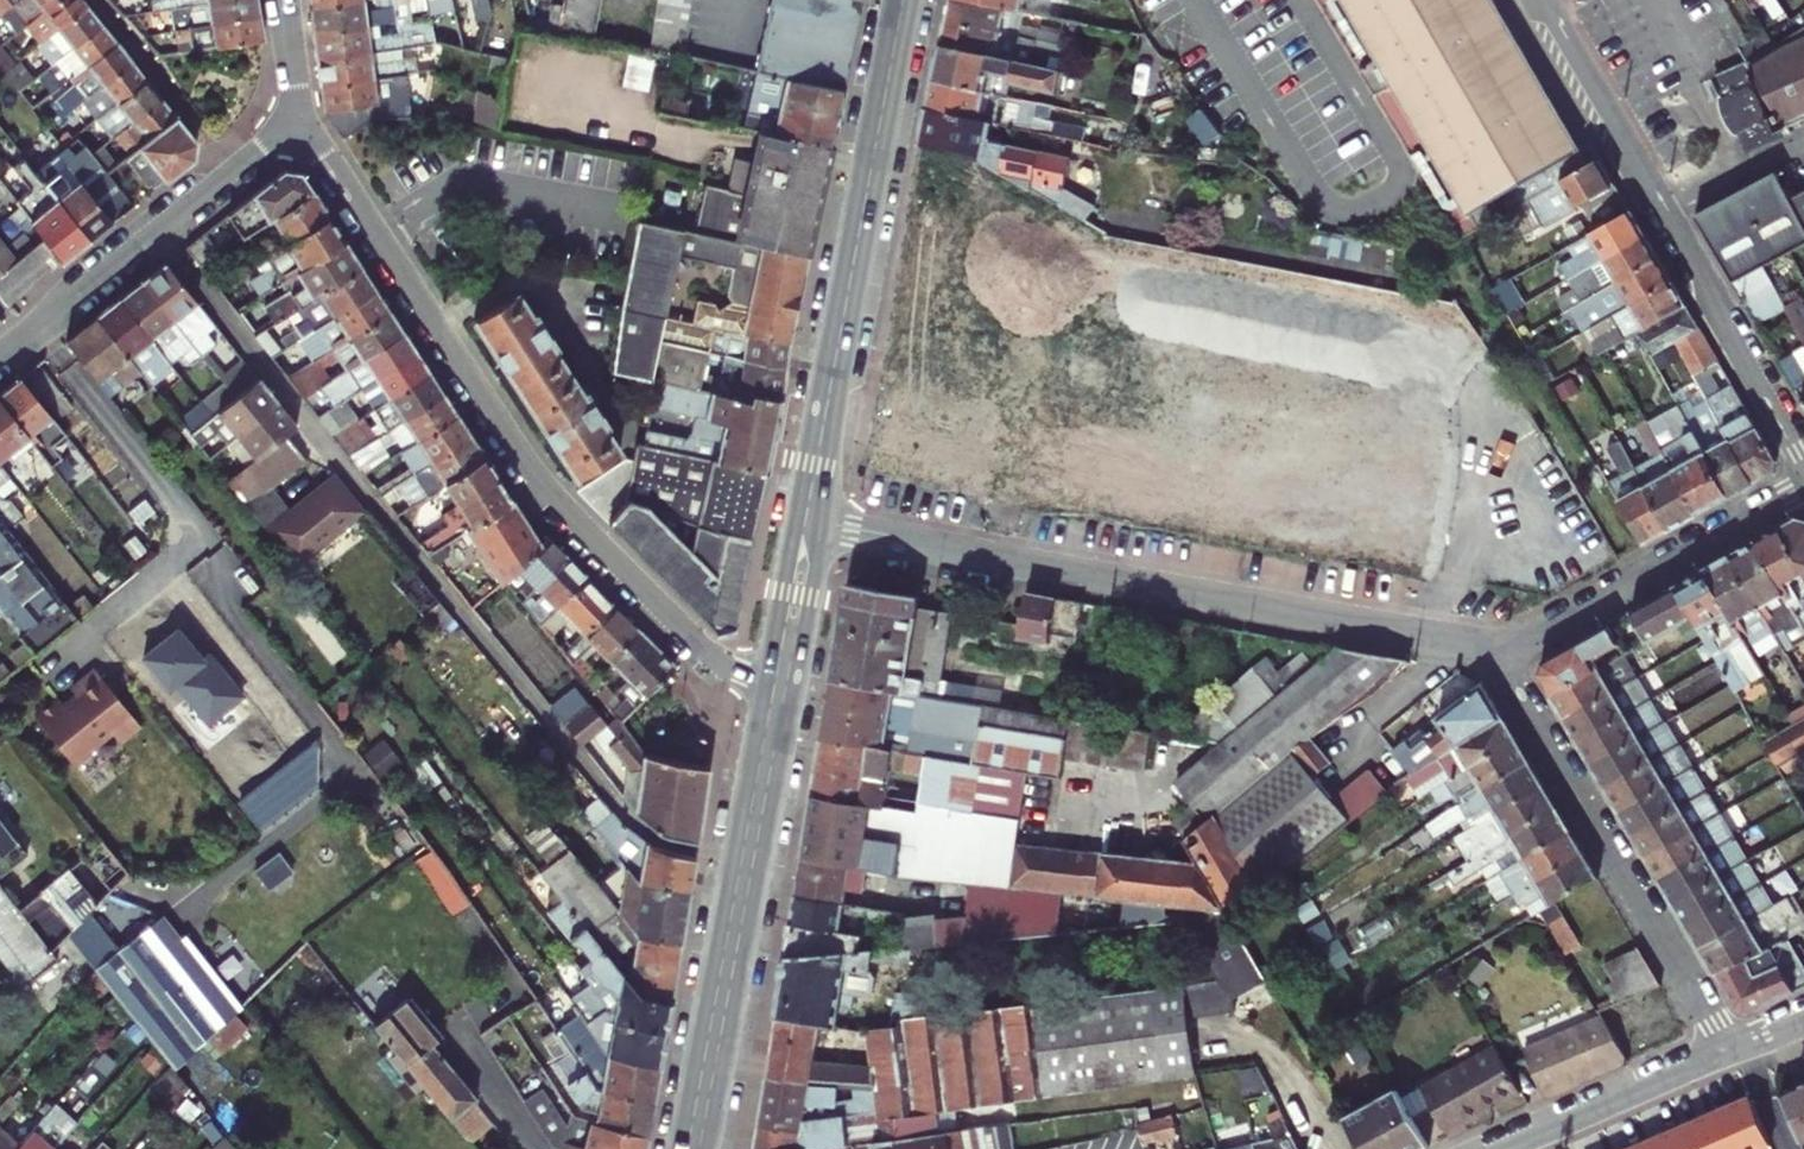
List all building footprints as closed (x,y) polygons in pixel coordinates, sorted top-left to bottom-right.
[(18,2),(33,20),(58,0),(20,0),(18,2)] [(90,0),(58,0),(33,20),(47,39),(92,2),(90,0)] [(127,11),(149,8),(148,0),(118,0),(127,11)] [(260,0),(201,0),(176,4),(179,23),(262,11),(260,0)] [(313,4),(317,30),(369,23),(402,19),(400,5),(367,9),(366,0),(343,0),(313,4)] [(400,5),(402,19),(402,22),(415,20),(413,0),(399,0),(400,5)] [(445,15),(432,17),(436,41),(447,39),(469,45),(458,0),(441,0),(445,15)] [(482,16),(495,13),(496,8),(494,0),(478,0),(482,16)] [(496,8),(520,4),(526,28),(536,27),(531,0),(494,0),(496,8)] [(536,27),(544,26),(546,27),(544,0),(541,0),(531,0),(536,27)] [(567,13),(598,20),(602,2),(591,0),(569,0),(569,2),(567,13)] [(838,88),(856,0),(765,0),(750,71),(838,88)] [(1069,40),(1072,31),(1027,21),(1031,8),(1013,5),(989,0),(952,0),(948,19),(1069,40)] [(1462,236),(1518,204),(1588,166),(1492,0),(1321,0),(1462,236)] [(1750,63),(1773,49),(1765,35),(1751,43),(1726,0),(1714,0),(1750,63)] [(60,61),(81,45),(108,23),(92,2),(47,39),(44,41),(60,61)] [(563,31),(567,13),(569,2),(557,2),(553,29),(563,31)] [(652,2),(650,19),(683,25),(686,8),(652,2)] [(156,26),(154,7),(149,8),(127,11),(141,28),(156,26)] [(423,19),(432,17),(430,7),(422,9),(423,19)] [(183,49),(266,37),(262,11),(179,23),(183,49)] [(598,20),(567,13),(563,31),(595,37),(598,20)] [(320,57),(372,50),(436,41),(432,17),(423,19),(415,20),(402,22),(404,30),(370,34),(369,23),(317,30),(320,57)] [(1082,26),(1084,18),(1077,17),(1074,24),(1082,26)] [(650,19),(647,35),(680,41),(683,25),(650,19)] [(948,19),(943,41),(1015,54),(1019,41),(1066,50),(1069,40),(948,19)] [(123,40),(108,23),(81,45),(96,62),(123,40)] [(1773,49),(1750,63),(1788,125),(1791,123),(1803,118),(1803,30),(1773,49)] [(680,41),(647,35),(644,51),(678,58),(680,41)] [(93,94),(138,59),(123,40),(96,62),(76,77),(92,96),(93,94)] [(1015,54),(943,41),(936,76),(1004,90),(1007,77),(1053,86),(1061,63),(1015,54)] [(6,42),(0,47),(0,55),(11,68),(21,61),(6,42)] [(320,57),(324,82),(403,71),(417,69),(415,54),(373,60),(372,50),(320,57)] [(492,73),(509,77),(514,57),(497,53),(492,73)] [(42,76),(26,56),(21,61),(11,68),(27,88),(42,76)] [(152,76),(138,59),(93,94),(97,99),(104,95),(113,108),(152,76)] [(1788,125),(1750,63),(1719,81),(1752,155),(1794,133),(1793,131),(1795,130),(1791,123),(1788,125)] [(327,107),(406,96),(403,71),(324,82),(327,107)] [(774,119),(772,135),(827,145),(838,88),(750,71),(745,104),(737,102),(735,110),(774,119)] [(152,76),(113,108),(105,115),(119,133),(121,131),(167,95),(152,76)] [(929,105),(995,117),(1077,132),(1078,123),(1046,116),(1050,99),(1004,90),(936,76),(929,105)] [(488,91),(482,87),(479,99),(485,101),(488,91)] [(502,100),(488,91),(485,101),(502,103),(502,100)] [(687,97),(662,92),(658,112),(684,117),(687,97)] [(167,95),(121,131),(136,152),(183,115),(167,95)] [(345,134),(376,113),(408,112),(406,96),(327,107),(345,134)] [(66,116),(51,98),(40,106),(55,125),(66,116)] [(480,123),(485,101),(479,99),(474,122),(480,123)] [(480,123),(496,126),(502,103),(485,101),(480,123)] [(992,135),(995,117),(929,105),(922,141),(973,149),(1060,206),(1073,152),(992,135)] [(1222,130),(1203,106),(1190,115),(1209,140),(1222,130)] [(202,137),(183,115),(136,152),(135,152),(155,178),(156,176),(161,182),(200,153),(202,137)] [(66,116),(55,125),(69,144),(80,135),(66,116)] [(772,135),(757,131),(750,165),(731,162),(727,181),(816,200),(827,145),(772,135)] [(138,201),(84,132),(80,135),(69,144),(56,154),(43,140),(29,151),(49,176),(95,233),(138,201)] [(1534,230),(1616,185),(1600,159),(1588,166),(1518,204),(1534,230)] [(250,222),(256,231),(279,216),(319,190),(307,172),(290,170),(234,213),(242,227),(250,222)] [(1796,204),(1777,170),(1698,215),(1739,286),(1767,270),(1803,249),(1803,218),(1796,204)] [(4,172),(0,175),(0,197),(14,186),(4,172)] [(22,196),(43,221),(50,231),(68,254),(95,233),(49,176),(22,196)] [(816,200),(727,181),(725,191),(704,186),(694,232),(804,255),(816,200)] [(319,190),(279,216),(284,225),(262,239),(264,243),(249,253),(256,264),(271,255),(334,215),(319,190)] [(1598,229),(1630,211),(1618,190),(1586,209),(1598,229)] [(1645,236),(1630,211),(1598,229),(1568,246),(1574,256),(1559,265),(1567,280),(1604,259),(1645,236)] [(334,215),(271,255),(277,264),(257,278),(266,292),(302,270),(351,240),(334,215)] [(715,323),(791,340),(804,255),(694,232),(640,215),(612,368),(660,378),(702,387),(710,347),(715,323)] [(9,263),(24,252),(37,241),(50,231),(43,221),(14,244),(0,225),(0,271),(9,263)] [(50,231),(37,241),(55,264),(68,254),(50,231)] [(206,235),(194,245),(207,262),(220,254),(206,235)] [(1569,311),(1659,261),(1645,236),(1604,259),(1606,264),(1570,285),(1575,292),(1558,302),(1565,313),(1569,311)] [(287,315),(302,305),(367,265),(351,240),(302,270),(309,282),(296,291),(295,289),(269,305),(263,294),(240,307),(260,332),(261,331),(287,315)] [(37,241),(24,252),(42,274),(55,264),(37,241)] [(24,252),(9,263),(27,286),(42,274),(24,252)] [(1604,259),(1567,280),(1570,285),(1606,264),(1604,259)] [(1581,333),(1672,282),(1659,261),(1569,311),(1581,333)] [(0,271),(0,285),(10,298),(27,286),(9,263),(0,271)] [(226,329),(172,263),(150,279),(208,353),(221,370),(226,366),(220,358),(229,351),(217,336),(226,329)] [(302,305),(316,325),(380,286),(367,265),(302,305)] [(1767,270),(1739,286),(1749,303),(1777,288),(1767,270)] [(1526,302),(1512,278),(1494,289),(1508,313),(1526,302)] [(208,353),(150,279),(126,298),(177,362),(189,352),(197,362),(208,353)] [(1672,282),(1581,333),(1580,334),(1583,339),(1591,335),(1601,353),(1639,332),(1686,305),(1672,282)] [(380,286),(316,325),(300,335),(276,350),(292,371),(395,309),(380,286)] [(1782,295),(1777,288),(1749,303),(1754,311),(1782,295)] [(535,313),(519,289),(476,318),(581,473),(623,445),(607,421),(610,419),(589,388),(586,390),(555,345),(558,343),(537,311),(535,313)] [(177,362),(126,298),(103,316),(146,369),(155,380),(168,370),(181,386),(190,378),(177,362)] [(1802,301),(1788,308),(1803,336),(1803,304),(1802,301)] [(1700,330),(1686,305),(1639,332),(1653,356),(1677,343),(1700,330)] [(327,381),(410,331),(395,309),(292,371),(309,392),(327,381)] [(287,315),(261,331),(276,350),(300,335),(287,315)] [(116,394),(146,369),(103,316),(72,340),(116,394)] [(715,323),(710,347),(786,364),(791,340),(715,323)] [(1700,330),(1677,343),(1695,375),(1719,362),(1700,330)] [(339,400),(422,350),(410,331),(327,381),(339,400)] [(1591,335),(1583,339),(1593,357),(1601,353),(1591,335)] [(786,364),(710,347),(702,387),(747,397),(749,388),(780,396),(786,364)] [(339,430),(435,370),(422,350),(339,400),(323,410),(339,430)] [(1803,363),(1797,352),(1782,360),(1803,398),(1803,362),(1803,363)] [(1542,355),(1536,359),(1549,382),(1556,378),(1542,355)] [(264,377),(248,357),(225,374),(234,386),(241,395),(264,377)] [(1695,375),(1697,380),(1722,366),(1719,362),(1695,375)] [(68,407),(36,365),(17,379),(51,421),(68,407)] [(435,370),(339,430),(352,446),(362,440),(364,443),(449,392),(435,370)] [(215,455),(224,448),(283,399),(264,377),(241,395),(218,413),(196,432),(202,439),(220,425),(227,434),(210,449),(215,455)] [(649,427),(647,441),(766,467),(780,396),(749,388),(747,397),(702,387),(660,378),(655,402),(699,411),(695,431),(689,436),(649,427)] [(22,435),(69,493),(80,484),(50,446),(62,436),(51,421),(17,379),(0,393),(0,407),(22,435)] [(1755,482),(1709,400),(1695,408),(1679,379),(1668,385),(1679,405),(1731,496),(1755,482)] [(234,386),(211,404),(218,413),(241,395),(234,386)] [(1709,399),(1709,400),(1755,482),(1775,472),(1778,461),(1733,386),(1709,399)] [(449,392),(364,443),(362,440),(352,446),(369,469),(406,446),(462,412),(449,392)] [(238,447),(251,462),(291,431),(301,423),(283,399),(224,448),(229,454),(238,447)] [(196,432),(218,413),(211,404),(209,402),(185,418),(196,432)] [(1680,439),(1663,448),(1699,514),(1731,496),(1679,405),(1665,412),(1680,439)] [(22,435),(0,407),(0,452),(22,435)] [(1699,514),(1663,448),(1640,408),(1629,414),(1653,456),(1635,466),(1671,530),(1699,514)] [(462,412),(406,446),(416,460),(403,468),(407,475),(475,433),(462,412)] [(251,462),(232,476),(300,562),(369,507),(338,469),(291,507),(273,484),(310,454),(291,431),(251,462)] [(433,491),(450,481),(490,455),(475,433),(407,475),(385,489),(403,511),(411,505),(403,494),(426,479),(433,491)] [(633,466),(631,494),(704,508),(703,518),(706,521),(734,532),(753,534),(766,467),(647,441),(637,440),(634,456),(633,466)] [(1671,530),(1635,466),(1620,441),(1608,448),(1624,476),(1610,484),(1645,544),(1671,530)] [(490,455),(450,481),(463,501),(447,512),(455,523),(426,541),(433,549),(448,540),(471,525),(516,496),(490,455)] [(581,487),(594,500),(633,466),(634,456),(627,455),(581,487)] [(614,521),(631,494),(633,466),(594,500),(614,521)] [(704,508),(631,494),(614,521),(719,627),(737,625),(753,534),(734,532),(706,521),(703,518),(704,508)] [(516,496),(471,525),(507,580),(510,578),(545,541),(516,496)] [(16,543),(28,534),(17,521),(22,518),(9,502),(0,500),(0,523),(16,543)] [(1788,527),(1803,555),(1803,519),(1788,527)] [(16,543),(0,523),(0,615),(30,653),(75,617),(16,543)] [(1763,541),(1803,614),(1803,555),(1788,527),(1763,541)] [(533,593),(572,554),(552,533),(545,541),(510,578),(519,589),(524,584),(533,593)] [(457,552),(448,540),(433,549),(443,561),(457,552)] [(1763,541),(1739,555),(1792,649),(1800,645),(1797,640),(1791,628),(1803,621),(1803,614),(1763,541)] [(546,623),(565,604),(592,574),(572,554),(533,593),(527,599),(546,623)] [(1739,555),(1712,569),(1751,638),(1753,642),(1767,634),(1779,656),(1791,675),(1803,669),(1792,649),(1739,555)] [(399,577),(428,610),(444,599),(416,563),(399,577)] [(1683,585),(1699,613),(1713,637),(1745,695),(1755,690),(1752,686),(1758,683),(1738,647),(1751,638),(1712,569),(1683,585)] [(592,574),(565,604),(590,629),(618,601),(592,574)] [(850,582),(842,628),(950,646),(955,611),(920,605),(922,593),(850,582)] [(1626,654),(1630,652),(1668,630),(1699,613),(1683,585),(1627,617),(1635,630),(1618,639),(1626,654)] [(1050,636),(1058,597),(1028,591),(1025,611),(1020,633),(1050,639),(1050,636)] [(1075,640),(1082,603),(1082,602),(1058,597),(1050,636),(1075,640)] [(428,610),(420,616),(433,635),(458,616),(444,599),(428,610)] [(618,601),(590,629),(617,656),(644,629),(618,601)] [(1699,613),(1668,630),(1681,655),(1713,637),(1699,613)] [(1797,640),(1803,635),(1803,621),(1791,628),(1797,640)] [(1557,693),(1626,654),(1618,639),(1611,626),(1549,660),(1545,672),(1557,693)] [(950,646),(842,628),(834,677),(942,695),(950,646)] [(617,656),(634,673),(661,645),(644,629),(617,656)] [(1767,634),(1753,642),(1766,664),(1779,656),(1767,634)] [(1738,647),(1758,683),(1772,675),(1766,664),(1753,642),(1751,638),(1738,647)] [(661,645),(634,673),(621,685),(629,693),(615,707),(618,710),(627,719),(680,664),(661,645)] [(1410,660),(1337,648),(1179,781),(1194,801),(1173,820),(1188,838),(1314,737),(1410,660)] [(1572,717),(1644,676),(1630,652),(1626,654),(1557,693),(1572,717)] [(1210,737),(1290,678),(1272,655),(1193,714),(1210,737)] [(134,723),(90,666),(66,686),(72,694),(60,704),(53,696),(29,714),(62,756),(73,756),(106,729),(114,739),(134,723)] [(1644,676),(1572,717),(1585,741),(1660,697),(1647,674),(1644,676)] [(942,695),(834,677),(829,710),(982,734),(988,703),(942,695)] [(615,741),(633,765),(647,768),(639,803),(665,826),(705,835),(716,760),(651,750),(627,719),(618,710),(615,712),(606,703),(601,707),(579,682),(556,700),(586,737),(595,731),(609,745),(615,741)] [(1332,761),(1314,737),(1188,838),(1184,840),(1197,861),(1226,909),(1232,918),(1278,880),(1289,871),(1403,779),(1409,775),(1505,718),(1485,683),(1438,718),(1442,724),(1428,734),(1424,728),(1408,739),(1406,738),(1331,799),(1313,776),(1332,761)] [(1660,697),(1585,741),(1599,764),(1673,720),(1660,697)] [(1017,842),(1019,817),(975,809),(982,760),(1064,773),(1066,765),(1082,768),(1083,759),(1147,768),(1153,730),(988,703),(982,734),(977,760),(929,752),(926,771),(925,782),(924,788),(923,794),(922,801),(920,811),(815,795),(805,855),(868,866),(900,873),(972,881),(1068,892),(1130,898),(1188,904),(1226,909),(1197,861),(1017,842)] [(982,734),(829,710),(825,736),(929,752),(977,760),(982,734)] [(1518,741),(1505,718),(1409,775),(1415,786),(1447,769),(1453,779),(1518,741)] [(1673,720),(1599,764),(1612,786),(1686,742),(1673,720)] [(1769,737),(1783,762),(1803,750),(1803,733),(1798,722),(1769,737)] [(929,752),(825,736),(819,768),(890,779),(892,766),(926,771),(929,752)] [(1531,763),(1518,741),(1453,779),(1435,789),(1441,801),(1456,792),(1478,779),(1485,790),(1531,763)] [(1686,742),(1612,786),(1626,810),(1699,766),(1686,742)] [(1544,785),(1531,763),(1485,790),(1463,803),(1428,823),(1436,837),(1475,813),(1481,822),(1544,785)] [(647,768),(633,765),(626,788),(639,803),(647,768)] [(1699,766),(1626,810),(1639,832),(1712,789),(1699,766)] [(888,795),(890,779),(819,768),(815,795),(920,811),(922,801),(888,795)] [(1422,798),(1435,789),(1453,779),(1447,769),(1415,786),(1422,798)] [(1790,775),(1779,781),(1792,803),(1802,797),(1790,775)] [(1478,779),(1456,792),(1463,803),(1485,790),(1478,779)] [(1557,808),(1544,785),(1481,822),(1457,836),(1464,847),(1480,837),(1504,824),(1511,835),(1557,808)] [(1712,789),(1639,832),(1653,855),(1726,812),(1712,789)] [(616,808),(603,792),(585,808),(598,824),(616,808)] [(13,908),(96,841),(63,798),(12,839),(0,849),(0,892),(13,908)] [(616,808),(598,824),(630,862),(645,879),(697,887),(702,854),(655,841),(616,808)] [(1571,831),(1557,808),(1511,835),(1487,849),(1470,859),(1476,871),(1492,861),(1494,862),(1500,859),(1518,848),(1525,858),(1571,831)] [(572,902),(602,939),(614,929),(599,911),(608,904),(623,921),(633,913),(606,881),(547,811),(532,824),(556,854),(543,865),(572,902)] [(1726,812),(1653,855),(1666,877),(1739,834),(1726,812)] [(12,839),(0,823),(0,849),(12,839)] [(1487,849),(1511,835),(1504,824),(1480,837),(1487,849)] [(1584,853),(1571,831),(1525,858),(1506,869),(1501,872),(1514,894),(1584,853)] [(1739,834),(1666,877),(1680,902),(1753,859),(1739,834)] [(96,841),(13,908),(32,935),(45,952),(121,872),(96,841)] [(437,845),(418,855),(450,913),(469,903),(437,845)] [(1506,869),(1525,858),(1518,848),(1500,859),(1506,869)] [(1597,876),(1584,853),(1514,894),(1494,906),(1501,918),(1526,903),(1532,914),(1540,910),(1557,900),(1597,876)] [(805,855),(799,894),(846,901),(849,883),(865,886),(868,866),(805,855)] [(1470,859),(1444,874),(1451,886),(1476,871),(1470,859)] [(1753,859),(1680,902),(1693,924),(1765,881),(1753,859)] [(645,879),(630,862),(606,881),(633,913),(646,929),(689,937),(697,887),(645,879)] [(1297,886),(1289,871),(1278,880),(1286,894),(1297,886)] [(966,940),(1065,932),(1068,892),(972,881),(969,909),(966,940)] [(1765,881),(1693,924),(1707,948),(1779,904),(1765,881)] [(0,892),(0,947),(6,954),(32,935),(13,908),(0,892)] [(1720,970),(1792,932),(1803,925),(1803,905),(1797,893),(1779,904),(1707,948),(1720,970)] [(846,901),(799,894),(795,919),(865,931),(867,917),(904,922),(906,911),(846,901)] [(1130,898),(1126,927),(1195,921),(1188,904),(1130,898)] [(1540,910),(1564,953),(1582,943),(1557,900),(1540,910)] [(636,981),(602,939),(572,902),(559,913),(578,937),(584,938),(596,954),(585,963),(601,984),(621,1010),(673,1028),(679,1000),(645,991),(636,981)] [(869,1029),(849,1026),(779,1015),(769,1077),(878,1087),(880,1111),(881,1117),(935,1110),(1004,1100),(1208,1071),(1194,1016),(1242,1010),(1235,998),(1266,980),(1232,918),(1226,909),(1188,904),(1195,921),(1222,980),(966,1013),(966,1011),(939,1013),(903,1015),(904,1024),(869,1029)] [(969,909),(936,911),(938,942),(966,940),(969,909)] [(164,912),(101,967),(120,990),(139,1013),(159,1037),(176,1056),(180,1062),(240,1009),(164,912)] [(795,919),(789,955),(880,947),(882,941),(864,943),(865,931),(795,919)] [(679,1000),(689,937),(646,929),(636,981),(645,991),(679,1000)] [(1720,970),(1741,1004),(1752,1008),(1803,986),(1803,953),(1792,932),(1720,970)] [(789,955),(779,1015),(849,1026),(851,1011),(856,1011),(861,1005),(863,993),(872,994),(879,990),(880,976),(875,971),(876,960),(907,964),(913,958),(911,944),(880,947),(789,955)] [(1660,984),(1638,946),(1603,966),(1622,1000),(1660,984)] [(527,971),(560,1022),(602,1086),(659,1099),(667,1059),(615,1050),(591,1016),(586,1009),(576,1016),(554,986),(551,986),(535,966),(527,971)] [(615,1050),(667,1059),(673,1028),(621,1010),(601,984),(589,993),(600,1009),(591,1016),(615,1050)] [(139,1013),(120,990),(112,1000),(129,1021),(139,1013)] [(416,992),(380,1022),(456,1113),(483,1092),(437,1036),(446,1029),(416,992)] [(938,995),(902,997),(903,1015),(939,1013),(938,995)] [(129,1021),(127,1023),(148,1050),(159,1037),(139,1013),(129,1021)] [(1627,1060),(1601,1015),(1524,1049),(1545,1096),(1627,1060)] [(503,1032),(496,1021),(483,1029),(491,1040),(503,1032)] [(602,1086),(560,1022),(547,1029),(559,1047),(555,1049),(589,1102),(606,1106),(603,1119),(653,1131),(659,1099),(602,1086)] [(1521,1091),(1495,1045),(1421,1086),(1450,1137),(1468,1127),(1465,1122),(1521,1091)] [(194,1080),(180,1062),(176,1056),(166,1063),(184,1086),(194,1080)] [(1262,1063),(1235,1067),(1244,1098),(1275,1090),(1262,1063)] [(878,1087),(769,1077),(762,1123),(869,1111),(880,1111),(878,1087)] [(519,1082),(561,1143),(588,1148),(649,1148),(653,1131),(603,1119),(583,1115),(579,1109),(574,1123),(545,1082),(533,1090),(525,1078),(519,1082)] [(1796,1088),(1798,1093),(1803,1091),(1803,1084),(1796,1088)] [(1397,1088),(1344,1118),(1362,1148),(1422,1148),(1430,1146),(1397,1088)] [(1788,1091),(1803,1130),(1803,1091),(1798,1093),(1796,1088),(1788,1091)] [(19,1148),(59,1148),(67,1141),(88,1117),(65,1097),(27,1140),(19,1148)] [(1752,1098),(1636,1148),(1761,1148),(1772,1144),(1752,1098)] [(5,1121),(18,1106),(9,1099),(0,1110),(0,1126),(5,1121)] [(757,1148),(801,1148),(860,1142),(873,1140),(938,1131),(935,1110),(881,1117),(880,1111),(869,1111),(762,1123),(757,1148)] [(1144,1148),(1151,1148),(1149,1140),(1173,1134),(1175,1140),(1181,1139),(1176,1114),(1138,1123),(1139,1128),(1144,1148)] [(1286,1115),(1271,1122),(1278,1137),(1274,1139),(1275,1142),(1278,1148),(1299,1148),(1286,1115)] [(0,1126),(0,1148),(19,1148),(27,1140),(5,1121),(0,1126)] [(873,1140),(875,1148),(1014,1148),(1008,1122),(938,1131),(873,1140)] [(102,1145),(98,1148),(121,1148),(108,1137),(102,1145)] [(59,1148),(76,1148),(67,1141),(59,1148)]
